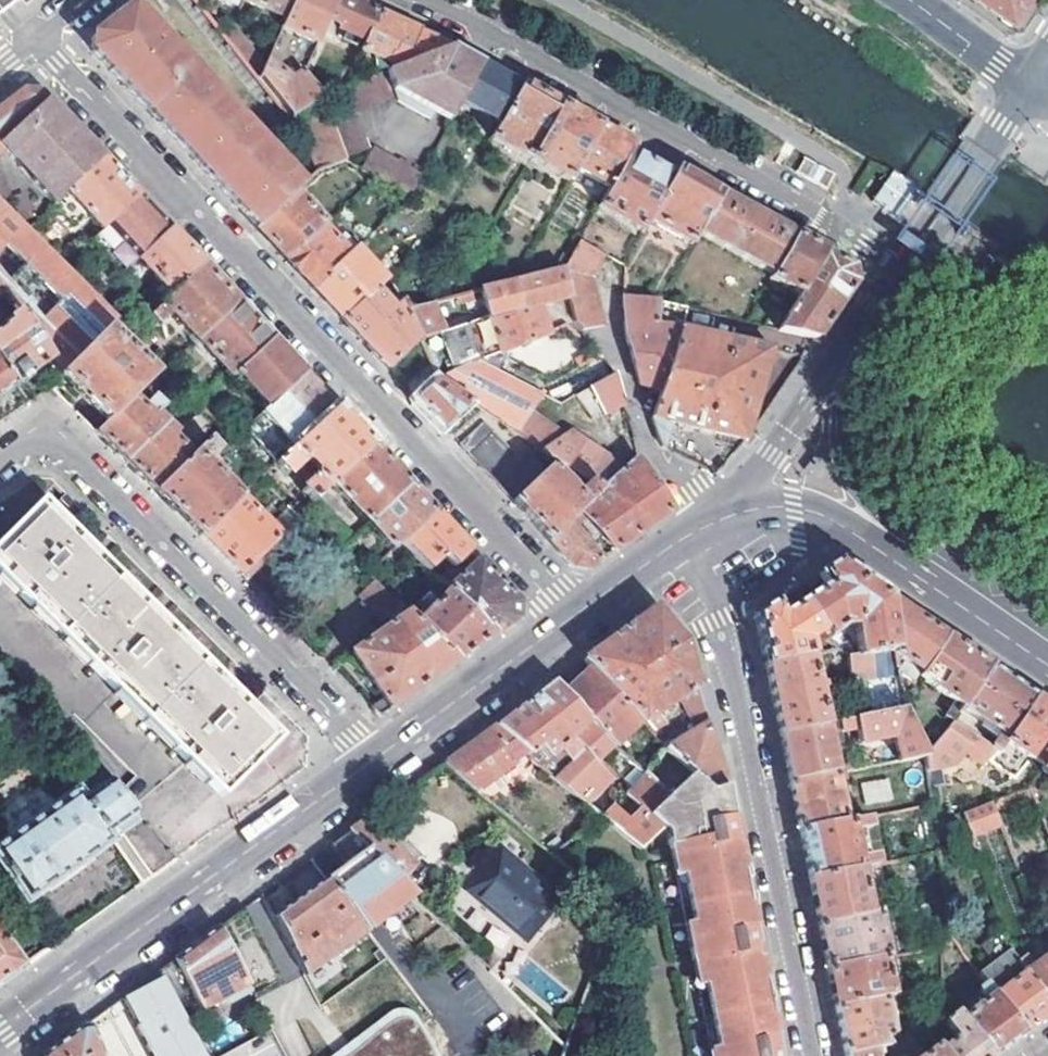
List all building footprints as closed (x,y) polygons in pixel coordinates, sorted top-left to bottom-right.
[(286,19),(295,0),(243,0),(286,19)] [(286,19),(281,30),(316,45),(328,17),(335,0),(295,0),(286,19)] [(377,13),(347,0),(335,0),(328,17),(341,23),(339,30),(366,41),(377,13)] [(1011,26),(1028,0),(972,0),(1011,26)] [(131,5),(92,36),(90,49),(255,227),(294,191),(299,186),(131,5)] [(377,13),(366,41),(362,50),(389,63),(393,55),(395,56),(399,49),(404,52),(411,55),(421,33),(377,13)] [(426,57),(386,74),(457,113),(462,103),(474,82),(426,57)] [(291,81),(266,61),(264,66),(258,79),(291,119),(298,115),(322,100),(304,74),(291,81)] [(494,85),(477,75),(474,82),(462,103),(499,125),(522,85),(500,73),(494,85)] [(561,107),(522,85),(499,125),(491,139),(531,161),(561,107)] [(52,205),(66,192),(101,157),(41,90),(24,90),(0,108),(0,148),(1,147),(52,205)] [(298,115),(317,171),(345,163),(322,100),(298,115)] [(599,128),(561,107),(531,161),(569,183),(576,170),(599,128)] [(599,128),(576,170),(611,190),(635,148),(599,128)] [(410,194),(422,173),(374,144),(361,164),(410,194)] [(635,148),(611,190),(600,209),(642,234),(650,220),(677,172),(635,148)] [(101,157),(66,192),(100,229),(106,223),(137,195),(101,157)] [(833,175),(803,159),(795,173),(825,189),(833,175)] [(692,245),(699,233),(721,196),(677,172),(650,220),(692,245)] [(907,198),(889,187),(878,205),(896,216),(907,198)] [(323,224),(294,191),(255,227),(284,258),(321,226),(323,224)] [(137,195),(106,223),(139,257),(169,229),(137,195)] [(774,276),(797,238),(721,196),(699,233),(774,276)] [(116,321),(0,206),(0,296),(5,293),(18,312),(52,360),(62,376),(106,331),(116,321)] [(284,258),(301,277),(310,268),(320,280),(348,256),(335,241),(321,226),(284,258)] [(169,229),(139,257),(173,294),(203,266),(169,229)] [(797,238),(774,276),(771,280),(798,296),(805,284),(825,253),(797,238)] [(581,242),(564,271),(569,297),(574,320),(584,330),(603,326),(589,279),(605,255),(581,242)] [(340,319),(375,289),(384,281),(355,250),(348,256),(320,280),(311,288),(340,319)] [(851,267),(825,253),(805,284),(839,304),(854,282),(853,276),(851,267)] [(168,310),(197,340),(237,303),(203,266),(173,294),(149,316),(156,324),(168,314),(166,312),(168,310)] [(310,268),(301,277),(311,288),(320,280),(310,268)] [(483,291),(491,318),(539,305),(569,297),(564,271),(483,291)] [(777,332),(814,340),(834,312),(839,304),(805,284),(798,296),(777,329),(777,332)] [(375,289),(340,319),(385,369),(418,338),(406,310),(402,299),(391,308),(375,289)] [(687,308),(659,301),(622,299),(624,326),(627,340),(641,385),(659,391),(677,327),(681,328),(687,308)] [(231,376),(235,373),(272,339),(237,303),(197,340),(231,376)] [(406,310),(418,338),(418,339),(444,332),(432,304),(406,310)] [(539,305),(491,318),(444,332),(418,339),(428,363),(435,379),(478,360),(549,331),(539,305)] [(16,385),(52,360),(18,312),(5,321),(8,324),(0,329),(0,363),(16,385)] [(662,448),(670,423),(741,439),(769,347),(681,328),(677,327),(659,391),(652,417),(662,448)] [(152,376),(106,331),(62,376),(107,421),(131,398),(152,376)] [(272,339),(235,373),(269,409),(305,376),(272,339)] [(531,445),(540,452),(588,484),(600,493),(625,470),(569,431),(564,434),(529,412),(541,393),(478,360),(435,379),(467,401),(531,445)] [(16,385),(0,363),(0,396),(16,385)] [(428,363),(402,387),(413,398),(435,379),(428,363)] [(613,373),(576,394),(589,417),(622,399),(613,373)] [(209,385),(216,391),(225,382),(219,375),(209,385)] [(305,376),(269,409),(243,432),(274,465),(335,409),(305,376)] [(435,379),(413,398),(440,427),(467,401),(435,379)] [(95,433),(126,463),(169,421),(164,415),(160,419),(153,412),(149,416),(131,398),(107,421),(95,433)] [(330,487),(371,447),(335,409),(274,465),(287,478),(302,464),(309,463),(316,469),(315,477),(301,492),(312,504),(330,487)] [(169,421),(126,463),(156,493),(191,459),(172,439),(175,436),(170,430),(174,425),(169,421)] [(481,422),(456,444),(510,502),(543,471),(531,460),(523,466),(481,422)] [(191,459),(156,493),(200,537),(239,498),(221,480),(225,475),(220,470),(216,475),(204,463),(218,451),(208,441),(191,459)] [(531,445),(521,453),(531,460),(540,452),(531,445)] [(330,487),(367,525),(408,487),(371,447),(330,487)] [(625,470),(600,493),(573,517),(578,521),(583,519),(612,551),(621,545),(639,533),(662,517),(671,510),(637,459),(625,470)] [(543,471),(510,502),(546,542),(569,521),(573,517),(600,493),(588,484),(573,496),(566,487),(569,484),(565,478),(562,481),(548,466),(543,471)] [(81,513),(54,486),(47,494),(72,521),(81,513)] [(408,487),(367,525),(392,550),(401,541),(432,512),(408,487)] [(239,498),(200,537),(246,582),(285,543),(239,498)] [(196,751),(26,583),(43,565),(37,558),(40,554),(47,561),(59,548),(231,715),(242,706),(269,733),(224,778),(216,770),(204,781),(221,797),(280,738),(39,503),(0,542),(0,580),(185,762),(196,751)] [(307,511),(300,516),(306,522),(311,517),(312,516),(307,511)] [(432,512),(401,541),(429,570),(431,570),(444,556),(455,567),(470,552),(432,512)] [(569,521),(546,542),(570,568),(579,568),(588,568),(598,561),(571,529),(574,526),(569,521)] [(231,715),(59,548),(47,561),(40,554),(37,558),(43,565),(26,583),(196,751),(185,762),(204,781),(216,770),(224,778),(269,733),(242,706),(231,715)] [(448,589),(451,591),(495,636),(517,620),(517,604),(470,552),(455,567),(453,568),(461,577),(448,589)] [(859,577),(837,562),(817,575),(825,587),(802,603),(824,637),(826,639),(842,629),(855,629),(859,658),(848,658),(851,682),(874,679),(868,656),(880,655),(881,660),(893,658),(891,653),(888,597),(873,587),(859,577)] [(412,618),(457,663),(463,659),(495,636),(451,591),(422,618),(418,614),(412,618)] [(908,611),(888,597),(891,653),(921,674),(947,637),(908,611)] [(755,616),(765,666),(811,657),(807,641),(815,636),(819,640),(824,637),(802,603),(782,615),(774,603),(755,616)] [(583,660),(590,668),(641,722),(657,739),(662,736),(648,721),(667,708),(687,725),(704,714),(685,650),(683,645),(682,641),(664,619),(654,608),(617,635),(583,660)] [(383,700),(371,708),(380,717),(457,663),(412,618),(407,613),(351,654),(383,700)] [(984,663),(947,637),(921,674),(918,678),(953,703),(944,716),(951,721),(961,708),(991,668),(984,663)] [(811,657),(765,666),(780,736),(826,726),(818,691),(824,690),(823,684),(817,685),(811,657)] [(584,673),(563,692),(606,738),(614,746),(641,722),(590,668),(584,673)] [(1035,698),(991,668),(961,708),(1006,740),(1035,698)] [(614,746),(606,738),(563,692),(553,682),(542,690),(528,701),(493,726),(527,754),(571,791),(599,767),(595,763),(614,746)] [(1004,743),(1042,768),(1047,759),(1047,707),(1035,698),(1006,740),(1004,743)] [(780,736),(789,782),(847,770),(853,769),(851,761),(834,765),(829,743),(842,740),(840,730),(856,726),(859,743),(895,735),(900,759),(926,754),(903,710),(866,717),(857,719),(826,726),(780,736)] [(666,749),(690,771),(709,788),(711,789),(726,786),(719,763),(707,724),(666,749)] [(948,725),(926,754),(928,767),(953,767),(969,747),(952,736),(956,731),(948,725)] [(444,763),(478,792),(527,754),(493,726),(448,759),(444,763)] [(988,747),(997,753),(1002,746),(993,741),(988,747)] [(1042,768),(1040,771),(1047,777),(1047,759),(1042,768)] [(599,767),(571,791),(589,805),(611,778),(599,767)] [(639,767),(625,780),(633,789),(627,794),(641,809),(646,815),(668,793),(639,767)] [(847,770),(789,782),(800,832),(845,821),(837,780),(848,777),(847,770)] [(661,829),(669,822),(677,831),(720,1055),(779,1055),(726,786),(711,789),(709,788),(690,771),(668,793),(646,815),(661,829)] [(102,772),(59,803),(52,794),(45,792),(39,784),(0,811),(0,822),(1,824),(0,828),(0,830),(7,839),(0,844),(0,868),(25,903),(111,843),(120,837),(149,878),(177,859),(102,772)] [(929,772),(932,799),(936,825),(946,821),(957,817),(953,774),(929,772)] [(997,817),(992,803),(963,815),(970,834),(971,838),(1001,826),(997,817)] [(614,806),(603,818),(640,848),(661,829),(646,815),(641,809),(630,821),(614,806)] [(367,818),(351,830),(398,880),(422,856),(393,827),(383,836),(367,818)] [(800,832),(809,880),(860,869),(850,819),(847,820),(845,821),(800,832)] [(936,825),(937,836),(948,834),(946,821),(936,825)] [(411,894),(398,880),(351,830),(331,845),(345,865),(341,867),(325,879),(365,932),(411,894)] [(502,834),(457,885),(524,943),(561,901),(517,864),(526,854),(502,834)] [(143,883),(149,878),(120,837),(111,843),(140,885),(143,883)] [(809,880),(819,924),(870,914),(868,907),(874,905),(873,898),(867,899),(860,869),(809,880)] [(365,932),(325,879),(272,917),(303,976),(365,932)] [(819,924),(828,970),(885,958),(887,957),(878,912),(877,912),(870,914),(819,924)] [(189,948),(158,970),(175,1002),(190,994),(196,1004),(200,1011),(223,997),(226,1003),(230,1003),(249,992),(216,928),(189,948)] [(27,967),(0,929),(0,986),(27,967)] [(1023,1036),(1031,1030),(1047,1017),(1047,1002),(1019,962),(1011,952),(978,975),(985,985),(1023,1036)] [(1047,1002),(1047,954),(1030,967),(1023,958),(1019,962),(1047,1002)] [(828,970),(836,1007),(885,997),(893,996),(885,958),(828,970)] [(175,1002),(158,970),(134,988),(152,1022),(179,1009),(175,1002)] [(964,1016),(994,1055),(995,1055),(1016,1040),(1023,1036),(985,985),(977,991),(984,1000),(964,1016)] [(190,994),(175,1002),(179,1009),(181,1012),(196,1004),(190,994)] [(885,997),(836,1007),(846,1055),(888,1036),(896,1033),(892,1019),(897,1018),(896,1014),(891,1015),(885,997)] [(946,1055),(994,1055),(964,1016),(960,1011),(947,1020),(958,1037),(942,1049),(946,1055)] [(184,1022),(180,1015),(174,1019),(177,1026),(184,1022)] [(428,1051),(419,1033),(409,1022),(399,1020),(390,1024),(378,1032),(362,1045),(348,1055),(430,1055),(428,1051)] [(86,1024),(57,1045),(42,1055),(100,1055),(86,1024)] [(270,1033),(226,1055),(282,1055),(270,1033)] [(883,1049),(893,1045),(888,1036),(846,1055),(885,1055),(883,1049)] [(942,1049),(940,1046),(926,1055),(946,1055),(942,1049)]
